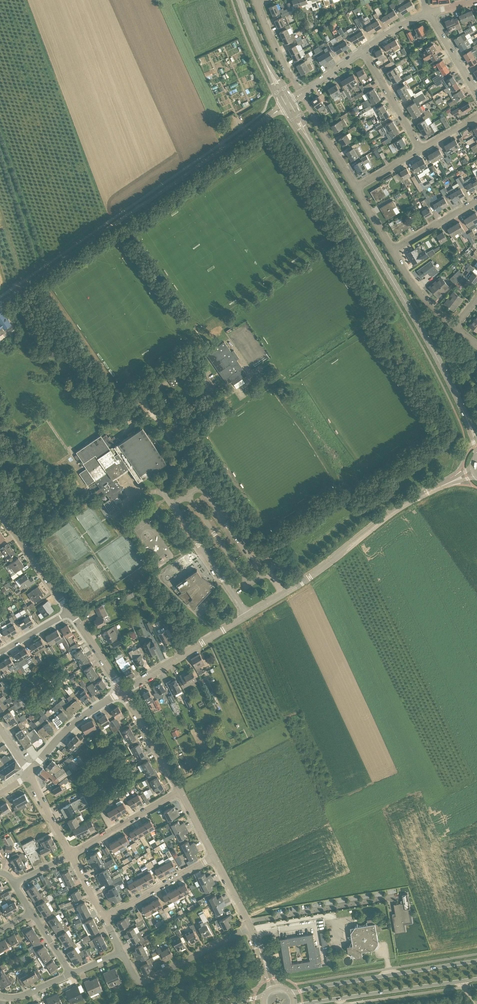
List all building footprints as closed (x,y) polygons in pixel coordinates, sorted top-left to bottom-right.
[(294,5),(292,6),(293,9),(294,13),(299,11),(298,6),(301,5),(300,0),(293,0),(294,5)] [(307,1),(307,0),(300,0),(301,5),(305,4),(306,8),(312,6),(310,0),(307,1)] [(317,5),(316,0),(310,0),(312,6),(313,10),(319,8),(317,5)] [(393,3),(395,7),(398,6),(403,14),(409,10),(405,4),(403,1),(403,0),(398,3),(396,1),(393,3)] [(405,4),(409,10),(415,7),(411,0),(410,0),(404,0),(403,1),(405,4)] [(282,12),(282,14),(293,9),(292,6),(290,2),(287,3),(288,8),(284,10),(283,8),(279,10),(276,4),(270,7),(269,8),(270,11),(271,10),(274,15),(280,13),(280,12),(282,12)] [(375,9),(377,13),(379,17),(383,15),(378,7),(375,9)] [(285,24),(286,26),(290,25),(286,16),(290,14),(294,13),(293,9),(282,14),(284,17),(275,20),(278,28),(284,25),(285,24)] [(388,14),(392,20),(398,17),(394,10),(388,14)] [(465,13),(468,19),(472,18),(473,22),(476,21),(472,11),(465,13)] [(465,21),(468,19),(465,13),(460,16),(462,22),(464,26),(466,25),(465,21)] [(387,24),(392,20),(388,14),(383,17),(387,24)] [(359,21),(363,27),(365,26),(370,34),(376,30),(370,21),(369,19),(365,21),(362,16),(358,19),(359,21)] [(378,20),(377,18),(376,18),(375,19),(370,21),(376,30),(382,27),(378,20)] [(457,27),(458,29),(459,33),(463,31),(457,18),(457,19),(454,20),(454,18),(445,22),(447,26),(448,26),(449,30),(457,27)] [(361,29),(363,27),(359,21),(356,22),(359,27),(357,28),(356,25),(352,27),(353,29),(359,40),(365,37),(361,29)] [(286,26),(285,27),(282,28),(284,30),(280,32),(283,38),(290,35),(288,29),(291,28),(290,25),(286,26)] [(422,35),(424,38),(428,35),(422,25),(416,28),(418,33),(416,33),(417,34),(413,36),(410,31),(407,33),(411,41),(422,35)] [(474,31),(471,27),(464,31),(466,35),(474,31)] [(349,46),(346,41),(345,41),(344,39),(347,37),(342,30),(341,28),(337,30),(340,34),(339,36),(336,38),(337,40),(343,50),(349,46)] [(349,36),(350,38),(354,44),(359,40),(353,29),(348,32),(347,30),(346,28),(342,30),(347,37),(349,36)] [(455,39),(458,45),(464,41),(462,38),(466,36),(464,33),(461,35),(460,35),(455,39)] [(297,42),(296,39),(293,40),(290,35),(283,38),(286,44),(289,42),(290,45),(297,42)] [(329,45),(330,47),(333,45),(334,47),(334,48),(337,53),(343,50),(337,40),(332,43),(331,40),(328,37),(325,38),(328,42),(327,42),(328,43),(329,45)] [(395,50),(400,47),(396,39),(390,43),(395,50)] [(471,45),(470,44),(467,39),(464,41),(458,45),(461,50),(471,45)] [(329,45),(328,43),(324,43),(319,46),(321,50),(323,54),(327,61),(333,57),(330,52),(333,51),(330,47),(329,45)] [(393,65),(395,63),(396,63),(392,56),(396,53),(395,50),(390,43),(385,46),(390,56),(388,57),(391,62),(393,65)] [(427,48),(426,48),(427,50),(421,54),(425,61),(431,58),(433,61),(439,58),(435,50),(437,49),(433,44),(427,48)] [(474,45),(476,48),(464,55),(468,60),(476,55),(476,44),(474,45)] [(292,55),(299,51),(296,45),(289,49),(292,55)] [(375,52),(380,60),(385,56),(381,49),(375,52)] [(295,61),(302,57),(299,51),(292,55),(295,61)] [(327,61),(323,54),(321,55),(318,51),(313,55),(316,60),(319,65),(320,65),(319,64),(321,63),(322,64),(327,61)] [(476,62),(476,55),(468,60),(471,66),(476,62)] [(388,57),(385,59),(384,57),(381,59),(384,65),(390,62),(388,57)] [(443,60),(433,65),(435,68),(438,65),(440,69),(446,65),(443,60)] [(310,62),(307,64),(305,61),(297,65),(302,74),(313,68),(310,62)] [(432,78),(435,83),(441,80),(443,78),(442,76),(450,71),(446,65),(440,69),(436,71),(438,75),(432,78)] [(398,68),(397,66),(387,72),(390,78),(398,73),(401,72),(398,68)] [(364,77),(366,80),(369,79),(363,69),(357,72),(361,79),(364,77)] [(394,83),(401,79),(398,73),(390,78),(394,83)] [(359,85),(357,81),(353,74),(347,78),(353,88),(356,86),(357,87),(359,86),(359,85)] [(447,80),(443,82),(447,88),(450,86),(456,82),(453,76),(447,80)] [(441,80),(435,83),(437,86),(442,83),(443,82),(447,80),(445,77),(443,78),(441,80)] [(342,81),(346,88),(349,86),(351,89),(353,88),(347,78),(342,81)] [(449,91),(450,93),(460,88),(456,82),(450,86),(452,89),(449,91)] [(333,97),(335,99),(335,101),(340,98),(339,97),(342,95),(344,98),(347,96),(344,90),(341,92),(336,84),(336,85),(329,89),(328,88),(328,89),(333,97)] [(401,95),(408,91),(405,85),(397,89),(401,95)] [(347,96),(349,99),(350,99),(352,98),(347,88),(344,90),(347,96)] [(374,88),(366,93),(369,98),(377,94),(374,88)] [(461,90),(454,94),(458,100),(464,96),(461,90)] [(404,101),(411,96),(408,91),(401,95),(404,101)] [(423,93),(415,98),(413,99),(415,102),(407,107),(411,112),(421,106),(419,102),(426,98),(423,93)] [(362,114),(372,108),(370,105),(373,104),(380,100),(377,94),(369,98),(365,101),(368,106),(360,111),(362,114),(362,113),(362,114)] [(319,111),(321,110),(326,107),(319,96),(312,101),(319,111)] [(465,106),(464,104),(452,112),(455,116),(460,113),(461,114),(464,112),(465,113),(472,108),(469,103),(465,106)] [(383,105),(377,109),(375,106),(372,108),(362,114),(364,115),(365,115),(368,114),(368,115),(372,113),(373,114),(374,114),(376,116),(387,110),(383,105)] [(424,112),(425,115),(431,112),(429,109),(425,111),(425,109),(423,110),(421,106),(411,112),(414,118),(424,112)] [(376,127),(382,124),(380,121),(382,120),(390,116),(387,110),(376,116),(378,120),(377,121),(378,122),(375,124),(376,127)] [(431,112),(425,115),(422,117),(424,120),(417,124),(421,130),(428,125),(425,119),(432,115),(431,112)] [(342,120),(340,121),(332,126),(335,132),(348,125),(344,119),(347,116),(346,113),(340,117),(342,120)] [(393,121),(385,125),(389,131),(396,127),(393,121)] [(428,125),(421,130),(424,135),(427,134),(428,136),(435,132),(431,124),(428,125)] [(386,133),(389,138),(390,138),(399,132),(396,127),(389,131),(386,133)] [(351,141),(347,134),(339,139),(343,145),(351,141)] [(474,136),(467,143),(469,145),(476,139),(474,136)] [(393,148),(394,147),(397,151),(399,150),(399,149),(406,144),(402,137),(394,142),(391,144),(393,148)] [(461,142),(458,144),(455,139),(450,142),(456,152),(457,154),(462,151),(464,154),(467,152),(462,144),(460,141),(461,142)] [(357,147),(360,146),(362,144),(360,141),(358,142),(352,146),(353,149),(347,152),(352,160),(355,158),(358,157),(362,155),(357,147)] [(444,152),(447,156),(450,162),(453,160),(450,155),(456,152),(450,142),(445,146),(447,150),(444,152)] [(443,156),(439,149),(434,152),(438,159),(443,156)] [(428,155),(432,162),(438,159),(434,152),(428,155)] [(368,169),(365,164),(370,161),(366,155),(360,159),(362,161),(355,165),(359,173),(362,171),(363,172),(368,169)] [(428,168),(427,166),(423,159),(417,162),(423,171),(428,168)] [(411,170),(415,175),(419,183),(422,181),(418,175),(423,171),(417,162),(412,164),(414,168),(411,170)] [(402,179),(405,183),(406,182),(407,182),(410,181),(407,177),(411,175),(407,168),(401,172),(404,178),(402,179)] [(423,190),(419,183),(415,175),(411,177),(420,192),(423,190)] [(470,179),(465,182),(470,192),(476,188),(472,182),(470,179)] [(376,202),(381,199),(382,199),(387,196),(381,186),(370,192),(373,196),(375,195),(378,200),(376,201),(376,202)] [(443,188),(446,194),(449,199),(452,197),(454,201),(460,198),(454,189),(453,186),(450,188),(450,189),(451,191),(448,192),(445,187),(443,188)] [(465,195),(459,186),(454,189),(460,198),(465,195)] [(422,191),(426,198),(431,206),(434,204),(438,211),(443,208),(439,201),(437,198),(432,201),(425,189),(422,191)] [(426,209),(422,211),(426,218),(433,214),(429,207),(431,206),(426,198),(421,201),(426,209)] [(449,205),(444,198),(439,201),(443,208),(449,205)] [(397,206),(393,200),(380,208),(387,219),(396,214),(393,209),(397,206)] [(465,219),(470,230),(473,228),(471,225),(474,223),(470,216),(465,219)] [(397,223),(391,226),(396,236),(396,235),(410,226),(410,227),(405,219),(397,223)] [(472,238),(469,233),(466,234),(460,222),(454,225),(458,232),(461,231),(463,234),(466,239),(468,237),(472,244),(474,242),(472,238)] [(448,229),(454,239),(457,238),(455,234),(458,232),(454,225),(448,229)] [(449,236),(447,238),(443,232),(437,235),(441,242),(444,241),(447,246),(444,247),(445,249),(448,248),(450,251),(456,248),(456,247),(453,242),(449,236)] [(407,254),(408,255),(409,254),(410,257),(411,257),(412,259),(410,259),(413,264),(422,259),(421,259),(427,255),(424,250),(418,254),(416,249),(407,254)] [(429,273),(430,274),(432,277),(439,272),(431,261),(418,270),(422,277),(429,273)] [(470,265),(466,270),(468,271),(466,275),(475,283),(476,280),(476,274),(473,271),(475,268),(470,265)] [(455,285),(458,282),(464,275),(459,270),(450,279),(455,285)] [(464,275),(458,282),(462,286),(468,280),(464,275)] [(430,287),(433,291),(438,297),(440,295),(450,287),(441,277),(430,287)] [(454,311),(454,310),(463,299),(454,292),(445,304),(454,311)] [(2,312),(0,314),(0,322),(5,329),(11,325),(2,312)] [(18,329),(15,326),(8,331),(10,334),(18,329)] [(231,381),(234,384),(236,388),(245,383),(242,379),(247,375),(237,360),(239,358),(234,350),(231,352),(224,342),(207,354),(206,353),(206,354),(224,380),(225,379),(228,383),(231,381)] [(179,383),(186,379),(179,369),(166,377),(170,382),(176,378),(179,383)] [(120,509),(118,506),(117,504),(121,501),(119,497),(123,495),(120,490),(122,489),(122,487),(120,486),(121,485),(115,477),(128,468),(138,482),(166,463),(159,452),(162,450),(150,432),(147,435),(142,428),(122,442),(118,438),(116,439),(115,436),(112,438),(110,436),(108,437),(107,435),(103,437),(101,435),(77,452),(84,462),(83,463),(87,468),(80,473),(88,485),(95,480),(100,488),(90,495),(92,498),(100,492),(99,490),(101,489),(104,494),(107,493),(111,498),(106,502),(113,513),(120,509)] [(12,549),(8,543),(0,549),(0,556),(4,553),(7,558),(12,555),(13,555),(13,554),(15,553),(12,549)] [(18,558),(7,565),(10,569),(12,567),(15,572),(24,566),(18,558)] [(171,587),(179,594),(178,594),(187,603),(189,602),(194,607),(199,601),(215,585),(201,576),(197,570),(171,587)] [(21,576),(20,574),(14,578),(16,581),(19,579),(25,588),(29,585),(35,582),(33,579),(30,581),(25,574),(22,576),(22,575),(21,576)] [(31,597),(35,603),(41,598),(39,594),(41,593),(39,590),(40,590),(38,586),(27,594),(30,597),(31,597)] [(121,597),(123,601),(134,597),(132,592),(121,597)] [(38,608),(44,616),(53,610),(50,604),(48,601),(38,608)] [(103,616),(107,615),(103,607),(104,607),(102,604),(95,608),(96,611),(96,610),(99,616),(96,617),(97,619),(94,620),(98,627),(106,623),(103,616)] [(31,613),(29,610),(27,606),(26,605),(23,607),(24,609),(20,611),(28,625),(33,622),(29,614),(31,613)] [(18,621),(22,629),(28,625),(20,611),(19,612),(21,615),(18,617),(17,615),(16,616),(15,614),(12,616),(15,621),(17,620),(18,621)] [(14,624),(13,624),(12,623),(15,621),(12,616),(9,618),(10,621),(6,624),(12,634),(18,631),(14,624)] [(6,624),(1,626),(0,624),(0,630),(3,629),(3,630),(2,630),(7,638),(12,634),(6,624)] [(67,624),(61,628),(66,637),(73,634),(67,624)] [(102,632),(103,635),(104,638),(106,637),(108,641),(118,637),(118,638),(121,636),(115,625),(113,626),(102,632)] [(165,630),(158,633),(162,641),(163,641),(164,644),(165,644),(167,643),(170,641),(168,638),(172,636),(168,628),(165,630)] [(56,641),(62,638),(57,630),(51,633),(56,641)] [(50,644),(56,641),(51,633),(45,636),(50,644)] [(41,651),(44,650),(48,656),(53,653),(49,647),(48,646),(46,648),(44,645),(45,645),(41,639),(35,642),(41,651)] [(156,647),(153,641),(152,639),(150,641),(149,641),(143,644),(145,646),(144,647),(146,650),(146,649),(149,655),(150,654),(150,655),(154,653),(153,653),(155,652),(153,648),(156,647)] [(39,654),(38,653),(41,651),(35,642),(30,645),(34,652),(36,655),(39,654)] [(72,650),(80,645),(79,645),(77,642),(70,647),(72,650)] [(82,648),(80,645),(72,650),(74,653),(77,659),(84,654),(81,649),(82,648)] [(144,653),(141,646),(137,648),(138,649),(134,651),(133,649),(129,652),(137,666),(139,664),(140,665),(143,663),(143,662),(144,662),(141,657),(142,656),(141,655),(144,653)] [(38,664),(35,659),(34,656),(31,658),(29,654),(25,648),(20,651),(27,663),(28,664),(33,661),(35,665),(38,664)] [(19,661),(17,663),(20,668),(23,673),(26,671),(22,666),(27,663),(20,651),(14,655),(18,661),(19,661)] [(77,659),(80,663),(79,664),(81,667),(82,667),(91,661),(89,659),(88,659),(84,654),(77,659)] [(204,664),(200,654),(191,659),(198,675),(203,673),(201,669),(200,669),(199,667),(204,664)] [(125,660),(122,656),(116,660),(123,671),(127,678),(128,677),(132,675),(132,674),(134,673),(132,669),(133,668),(128,661),(127,659),(125,660)] [(16,670),(17,670),(20,668),(17,663),(16,662),(14,663),(10,657),(4,660),(8,666),(11,670),(14,668),(16,670)] [(4,672),(2,674),(5,678),(8,677),(6,673),(8,672),(5,668),(8,666),(4,660),(0,663),(0,666),(3,670),(4,672)] [(92,664),(91,661),(82,667),(87,674),(94,670),(91,665),(92,664)] [(95,681),(98,679),(101,677),(99,675),(98,675),(94,670),(87,674),(91,680),(94,678),(95,681)] [(182,688),(197,680),(192,671),(188,673),(187,671),(180,675),(182,679),(179,681),(182,688)] [(98,679),(95,681),(87,686),(90,691),(93,696),(93,695),(92,694),(94,693),(95,694),(94,692),(106,685),(102,679),(99,681),(98,679)] [(181,690),(176,679),(170,682),(169,681),(166,682),(168,685),(167,685),(172,695),(181,690)] [(10,686),(3,680),(0,682),(2,685),(0,686),(0,687),(2,691),(10,686)] [(163,698),(164,691),(165,690),(161,683),(156,686),(156,687),(153,688),(156,693),(154,694),(156,697),(163,698)] [(10,686),(2,691),(2,692),(4,695),(10,691),(12,695),(14,694),(10,686)] [(76,699),(74,697),(76,695),(69,686),(67,686),(64,688),(69,694),(70,695),(67,698),(69,701),(76,710),(81,706),(77,700),(76,699)] [(88,695),(89,695),(84,689),(80,692),(82,695),(80,697),(85,703),(89,699),(87,696),(88,695)] [(154,701),(153,699),(148,690),(143,694),(147,701),(150,699),(151,702),(154,701)] [(6,707),(9,705),(8,703),(12,701),(9,697),(7,699),(0,703),(0,710),(1,711),(6,707)] [(66,708),(67,708),(71,714),(76,710),(69,701),(66,703),(63,699),(59,702),(62,706),(64,705),(66,707),(66,708)] [(12,709),(10,710),(9,711),(3,715),(5,718),(5,717),(7,720),(16,714),(14,711),(18,708),(18,707),(21,705),(19,701),(14,704),(11,706),(12,709)] [(172,703),(170,704),(175,713),(179,711),(180,712),(180,711),(175,701),(172,703)] [(62,710),(60,708),(62,706),(59,702),(55,705),(58,709),(55,712),(62,721),(67,717),(63,711),(62,710)] [(112,720),(118,729),(122,727),(118,720),(124,717),(118,706),(112,710),(111,710),(116,717),(112,720)] [(44,720),(41,723),(43,726),(48,732),(48,731),(50,730),(51,730),(53,728),(49,722),(48,722),(46,719),(48,718),(46,715),(45,713),(41,709),(38,711),(42,716),(41,716),(44,720)] [(52,719),(53,719),(57,725),(62,721),(55,712),(52,714),(48,709),(46,711),(46,712),(45,713),(46,715),(48,718),(50,716),(52,718),(52,719)] [(21,722),(26,719),(23,714),(18,717),(16,714),(7,720),(7,721),(9,723),(11,726),(16,722),(17,722),(17,721),(20,720),(21,722)] [(118,730),(118,729),(112,720),(110,721),(105,714),(99,718),(103,725),(107,723),(113,732),(118,729),(118,730)] [(28,721),(26,719),(21,722),(18,724),(20,727),(24,724),(28,721)] [(36,727),(38,730),(38,731),(39,731),(43,736),(45,734),(48,732),(43,726),(41,723),(40,722),(37,725),(34,721),(33,722),(31,720),(29,722),(34,729),(36,727)] [(97,730),(92,720),(81,726),(85,733),(86,736),(97,730)] [(122,727),(118,729),(118,730),(123,737),(125,736),(133,732),(130,727),(131,726),(129,723),(122,727)] [(29,732),(25,727),(21,730),(16,733),(19,739),(29,732)] [(25,748),(32,743),(40,737),(37,733),(34,729),(29,732),(19,739),(25,748)] [(125,736),(128,742),(126,743),(128,746),(139,740),(137,737),(136,738),(133,732),(125,736)] [(71,739),(77,745),(81,741),(82,742),(85,738),(82,735),(79,738),(76,735),(71,739)] [(70,753),(74,750),(75,751),(79,747),(77,745),(71,739),(67,744),(70,747),(67,750),(70,753)] [(130,748),(131,748),(135,753),(142,749),(139,743),(140,743),(139,740),(128,746),(130,748)] [(215,753),(213,748),(211,745),(207,747),(208,750),(211,755),(215,753)] [(135,753),(138,759),(138,762),(148,756),(146,754),(145,754),(142,749),(135,753)] [(20,767),(14,757),(11,759),(9,756),(6,757),(5,755),(2,757),(0,758),(6,766),(10,763),(13,767),(13,766),(16,770),(20,767)] [(79,761),(80,763),(83,762),(78,755),(73,758),(76,763),(79,761)] [(149,759),(148,756),(138,762),(139,765),(141,764),(144,770),(151,765),(148,760),(149,759)] [(1,781),(16,770),(13,766),(13,767),(10,763),(6,766),(0,758),(0,757),(0,779),(1,781)] [(52,775),(61,768),(57,765),(52,760),(45,769),(49,771),(48,772),(52,775)] [(38,775),(44,780),(47,777),(55,784),(68,774),(65,770),(68,767),(66,764),(61,768),(52,775),(48,772),(43,768),(38,775)] [(150,774),(151,776),(157,773),(155,770),(154,771),(151,765),(144,770),(147,775),(150,774)] [(149,788),(150,788),(153,786),(161,782),(157,777),(159,776),(157,773),(151,776),(145,780),(149,788)] [(56,795),(67,788),(65,784),(68,782),(65,778),(57,783),(59,786),(53,789),(54,792),(53,792),(55,794),(56,795)] [(153,794),(165,787),(164,787),(161,782),(153,786),(150,788),(153,794)] [(13,800),(17,806),(19,805),(21,809),(22,808),(23,808),(23,810),(27,807),(26,806),(25,802),(28,800),(25,793),(13,800)] [(138,794),(132,797),(137,804),(142,801),(138,794)] [(80,798),(61,808),(65,816),(70,814),(71,814),(75,812),(75,811),(78,809),(79,812),(89,807),(84,796),(80,798)] [(132,797),(127,800),(131,807),(137,804),(132,797)] [(13,813),(15,816),(17,814),(16,812),(16,811),(15,810),(12,812),(11,809),(6,802),(0,806),(3,810),(5,813),(8,811),(10,815),(13,813)] [(122,813),(127,810),(123,803),(118,806),(122,813)] [(118,806),(112,809),(117,816),(122,813),(118,806)] [(180,815),(177,810),(177,809),(176,810),(174,806),(164,811),(168,820),(180,815)] [(107,812),(111,819),(117,816),(112,809),(107,812)] [(71,827),(79,823),(82,821),(79,815),(75,817),(68,821),(71,827)] [(149,831),(154,827),(150,820),(145,823),(149,831)] [(184,822),(179,825),(178,821),(174,823),(173,820),(168,823),(170,826),(170,825),(171,827),(170,828),(173,834),(175,832),(186,827),(184,822)] [(90,831),(94,829),(91,821),(73,830),(77,837),(90,831)] [(144,834),(149,831),(145,823),(140,826),(144,834)] [(140,826),(134,829),(139,837),(140,839),(145,836),(144,834),(140,826)] [(186,827),(175,832),(177,836),(179,840),(186,837),(184,833),(186,832),(188,831),(186,827)] [(133,840),(139,837),(134,829),(129,832),(133,840)] [(124,845),(129,842),(125,835),(120,838),(124,845)] [(49,844),(54,842),(53,839),(52,839),(51,837),(46,839),(45,836),(39,839),(43,848),(49,845),(49,844)] [(37,844),(35,841),(34,838),(21,845),(30,861),(42,855),(40,850),(37,844)] [(114,841),(119,848),(124,845),(120,838),(114,841)] [(113,852),(119,848),(114,841),(109,844),(113,852)] [(194,842),(190,844),(188,841),(181,844),(185,852),(196,846),(194,842)] [(57,847),(54,842),(49,844),(49,845),(43,848),(40,850),(42,855),(57,847)] [(194,853),(196,852),(199,851),(196,846),(185,852),(189,860),(196,857),(194,853)] [(100,858),(97,852),(94,853),(93,852),(91,853),(91,855),(90,855),(92,857),(88,859),(90,863),(100,858)] [(26,858),(23,853),(22,853),(18,854),(19,856),(10,860),(11,863),(13,862),(14,865),(22,861),(22,860),(26,858)] [(97,867),(102,864),(104,867),(114,861),(113,858),(105,862),(104,860),(102,861),(100,858),(90,863),(92,867),(95,865),(97,867)] [(176,868),(171,860),(166,863),(170,871),(176,868)] [(26,865),(24,865),(22,861),(14,865),(15,867),(14,868),(16,873),(27,868),(26,865)] [(109,875),(106,869),(116,864),(114,861),(104,867),(105,869),(99,872),(100,874),(97,876),(99,880),(109,875)] [(154,879),(150,872),(149,869),(151,868),(148,862),(145,864),(148,869),(143,872),(144,875),(149,883),(154,879)] [(170,871),(166,863),(160,866),(164,874),(170,871)] [(160,866),(154,869),(159,877),(164,874),(160,866)] [(58,871),(54,873),(56,876),(59,874),(63,881),(65,880),(72,876),(68,870),(65,872),(65,871),(61,873),(59,871),(58,871)] [(211,874),(206,876),(204,873),(195,877),(199,885),(213,879),(211,874)] [(106,884),(109,882),(111,885),(116,882),(122,879),(120,876),(115,879),(114,877),(111,878),(109,875),(99,880),(101,884),(104,882),(106,884)] [(144,875),(139,878),(143,886),(149,883),(144,875)] [(72,876),(65,880),(63,881),(66,888),(63,889),(62,888),(58,890),(59,890),(55,892),(56,896),(69,890),(68,887),(72,885),(72,884),(75,883),(72,876)] [(139,878),(133,881),(138,889),(143,886),(139,878)] [(122,879),(116,882),(111,885),(112,887),(108,889),(109,892),(106,894),(108,897),(118,892),(122,890),(119,884),(123,882),(122,879)] [(211,885),(212,884),(215,883),(213,879),(199,885),(203,893),(212,889),(211,885)] [(133,881),(128,884),(132,892),(138,889),(133,881)] [(38,890),(34,885),(33,882),(30,884),(31,886),(27,889),(30,895),(38,890)] [(184,894),(189,891),(188,889),(185,883),(179,887),(184,894)] [(174,890),(178,898),(179,900),(185,897),(184,894),(179,887),(174,890)] [(75,899),(82,896),(78,889),(71,893),(72,894),(70,895),(72,900),(75,899)] [(43,891),(40,893),(38,890),(30,895),(34,900),(37,898),(38,901),(46,896),(43,891)] [(168,893),(173,901),(178,898),(174,890),(168,893)] [(121,898),(118,892),(108,897),(110,901),(113,899),(114,901),(121,898)] [(163,896),(167,904),(173,901),(168,893),(163,896)] [(402,894),(404,903),(401,903),(399,903),(399,904),(396,903),(396,904),(397,904),(394,904),(396,916),(393,916),(393,915),(392,915),(395,933),(406,931),(404,923),(411,922),(409,908),(410,908),(408,893),(402,894)] [(217,898),(216,896),(215,895),(212,897),(210,894),(205,896),(210,907),(224,900),(221,896),(217,898)] [(48,906),(46,903),(49,901),(46,896),(38,901),(40,903),(37,905),(40,911),(48,906)] [(157,909),(163,906),(158,898),(153,901),(157,909)] [(221,907),(223,906),(226,905),(224,900),(210,907),(213,912),(214,912),(216,915),(215,916),(216,919),(221,917),(219,913),(223,911),(221,907)] [(152,912),(157,909),(153,901),(147,905),(152,912)] [(9,905),(13,912),(18,908),(14,902),(9,905)] [(77,906),(80,912),(88,908),(85,902),(77,906)] [(9,905),(3,908),(5,911),(7,915),(13,912),(9,905)] [(142,908),(146,916),(152,912),(147,905),(142,908)] [(54,909),(53,910),(51,911),(48,906),(40,911),(44,916),(48,913),(49,916),(55,912),(54,909)] [(88,908),(80,912),(83,918),(91,914),(88,908)] [(52,925),(60,920),(56,915),(57,914),(55,912),(49,916),(51,918),(48,920),(52,925)] [(212,934),(206,923),(204,924),(204,922),(208,920),(203,912),(199,914),(202,920),(199,922),(201,926),(198,927),(203,937),(209,933),(210,934),(211,933),(212,935),(212,934)] [(232,918),(231,914),(219,920),(224,929),(231,926),(228,920),(232,918)] [(130,924),(127,917),(124,918),(117,922),(121,929),(128,925),(130,924)] [(85,922),(88,928),(96,924),(93,918),(85,922)] [(379,943),(377,930),(381,930),(380,923),(379,923),(378,923),(377,922),(376,922),(375,921),(375,920),(374,920),(374,919),(374,918),(367,920),(368,924),(355,926),(351,932),(353,945),(347,946),(349,952),(350,952),(351,952),(351,953),(352,953),(351,954),(351,955),(351,956),(351,957),(352,957),(353,957),(353,956),(354,956),(354,955),(355,955),(355,956),(356,956),(356,957),(356,958),(363,957),(362,951),(375,949),(379,943)] [(60,932),(66,928),(67,927),(67,926),(66,924),(65,924),(62,919),(60,920),(52,925),(55,931),(58,929),(60,932)] [(99,930),(96,924),(88,928),(91,934),(99,930)] [(185,933),(186,935),(190,944),(194,942),(195,945),(195,944),(194,942),(198,940),(194,931),(196,930),(193,924),(189,926),(191,930),(185,933)] [(23,929),(29,938),(36,933),(32,928),(31,929),(29,925),(23,929)] [(62,941),(69,936),(66,931),(69,929),(67,927),(66,928),(60,932),(61,934),(58,936),(62,941)] [(126,939),(136,933),(133,927),(127,931),(128,933),(124,935),(126,939)] [(8,937),(9,938),(12,945),(16,943),(17,945),(23,942),(18,933),(15,935),(14,934),(8,937)] [(40,939),(36,933),(29,938),(34,947),(40,943),(38,940),(40,939)] [(139,939),(136,933),(126,939),(128,942),(132,940),(133,943),(139,939)] [(93,939),(91,940),(94,946),(96,944),(96,945),(104,940),(101,934),(93,939)] [(321,955),(317,956),(313,934),(280,939),(286,972),(323,966),(321,955)] [(68,945),(70,947),(76,944),(74,941),(73,942),(69,936),(62,941),(65,947),(68,945)] [(172,941),(178,952),(179,952),(178,951),(181,949),(182,951),(181,949),(185,947),(180,937),(179,937),(172,941)] [(0,942),(0,945),(3,950),(12,945),(9,938),(5,940),(5,939),(0,942)] [(99,950),(103,949),(107,946),(104,940),(96,945),(96,944),(94,946),(96,951),(99,950)] [(40,943),(34,947),(40,956),(47,951),(44,946),(42,947),(40,943)] [(71,958),(78,953),(75,948),(77,946),(76,944),(70,947),(71,950),(67,952),(71,958)] [(145,950),(142,945),(142,944),(135,948),(136,950),(133,952),(135,956),(145,950)] [(158,954),(160,956),(162,955),(165,960),(169,958),(168,957),(172,954),(168,947),(162,951),(160,947),(156,949),(157,951),(158,954)] [(82,958),(81,957),(85,954),(86,956),(88,955),(86,950),(85,949),(83,951),(78,953),(71,958),(74,963),(75,962),(76,963),(76,964),(79,962),(78,961),(82,958)] [(148,956),(145,950),(135,956),(137,959),(140,957),(141,959),(148,956)] [(40,956),(46,965),(52,961),(50,958),(51,957),(47,951),(40,956)] [(154,968),(152,964),(155,962),(152,957),(148,959),(149,962),(140,967),(144,973),(151,969),(153,972),(155,971),(153,968),(154,968)] [(53,960),(52,961),(46,965),(52,974),(58,970),(56,967),(57,966),(53,960)] [(115,968),(104,973),(109,987),(116,984),(115,983),(116,983),(116,982),(121,980),(118,975),(118,974),(115,968)] [(38,978),(38,977),(41,975),(37,969),(32,972),(30,969),(26,971),(28,974),(32,981),(38,978)] [(5,974),(0,977),(0,982),(1,984),(3,984),(5,987),(13,982),(14,978),(13,977),(9,976),(10,975),(7,974),(5,974)] [(32,981),(28,974),(19,979),(22,985),(26,983),(27,985),(32,981)] [(97,978),(89,981),(89,980),(84,982),(90,995),(102,990),(97,978)] [(70,988),(71,989),(66,991),(69,1000),(72,998),(74,1002),(83,999),(77,985),(70,988)] [(53,995),(46,998),(49,1003),(62,1003),(57,993),(53,995)]
